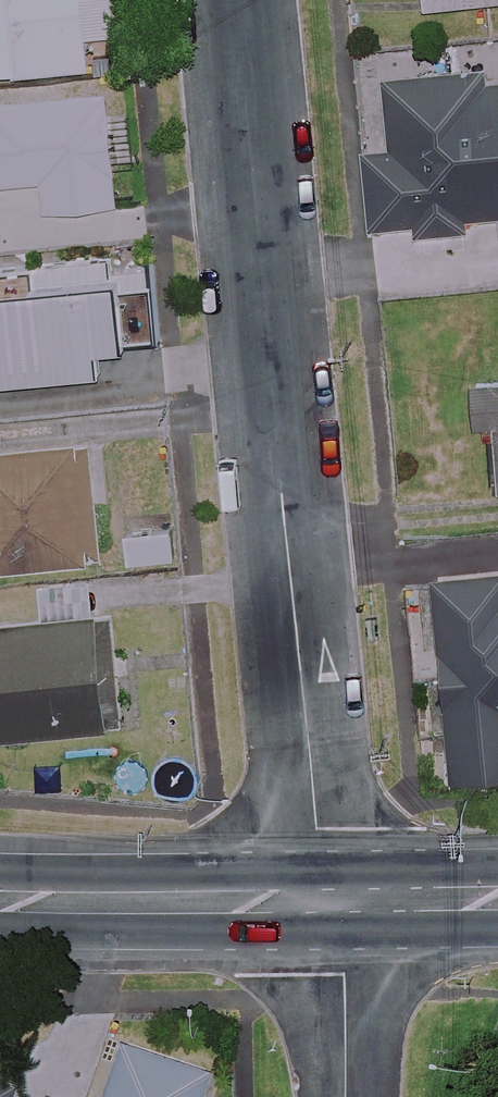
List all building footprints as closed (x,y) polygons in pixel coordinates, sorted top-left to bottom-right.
[(90,69),(88,37),(120,35),(118,0),(0,0),(0,75),(90,69)] [(428,9),(497,2),(497,0),(427,0),(428,9)] [(489,72),(380,79),(390,225),(415,223),(416,246),(468,243),(466,220),(497,218),(497,82),(490,83),(489,72)] [(106,87),(0,95),(0,186),(44,183),(46,210),(117,205),(114,163),(133,162),(130,123),(108,124),(106,87)] [(116,281),(0,292),(0,380),(102,370),(100,348),(122,345),(116,281)] [(479,383),(483,435),(495,434),(497,470),(497,381),(479,383)] [(94,443),(0,449),(0,569),(101,563),(94,443)] [(455,776),(497,772),(497,578),(437,584),(455,776)] [(111,614),(0,627),(0,733),(1,740),(123,727),(111,614)] [(123,1041),(105,1096),(206,1096),(214,1071),(123,1041)] [(0,1078),(0,1096),(14,1096),(19,1085),(0,1078)]
